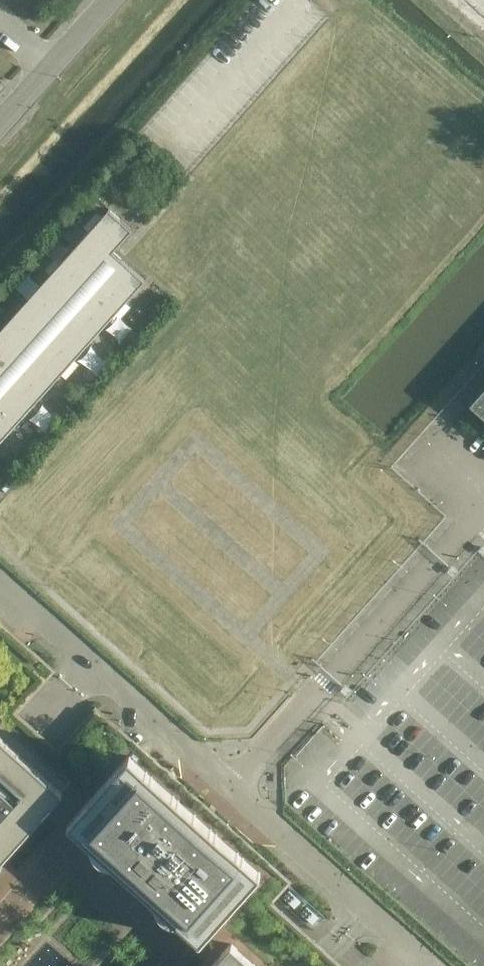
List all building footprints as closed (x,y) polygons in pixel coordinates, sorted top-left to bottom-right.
[(81,352),(77,348),(95,328),(99,332),(146,280),(113,251),(133,229),(109,208),(43,281),(48,285),(30,305),(26,301),(0,330),(0,332),(3,335),(0,338),(0,442),(81,352)] [(483,418),(483,387),(469,404),(483,418)] [(62,791),(61,791),(62,792),(120,728),(95,706),(57,748),(35,729),(18,713),(56,670),(0,620),(0,735),(62,791)] [(322,948),(273,903),(292,882),(131,738),(120,728),(62,792),(0,862),(0,965),(343,965),(322,948)] [(62,792),(61,791),(62,791),(0,735),(0,862),(62,792)]
